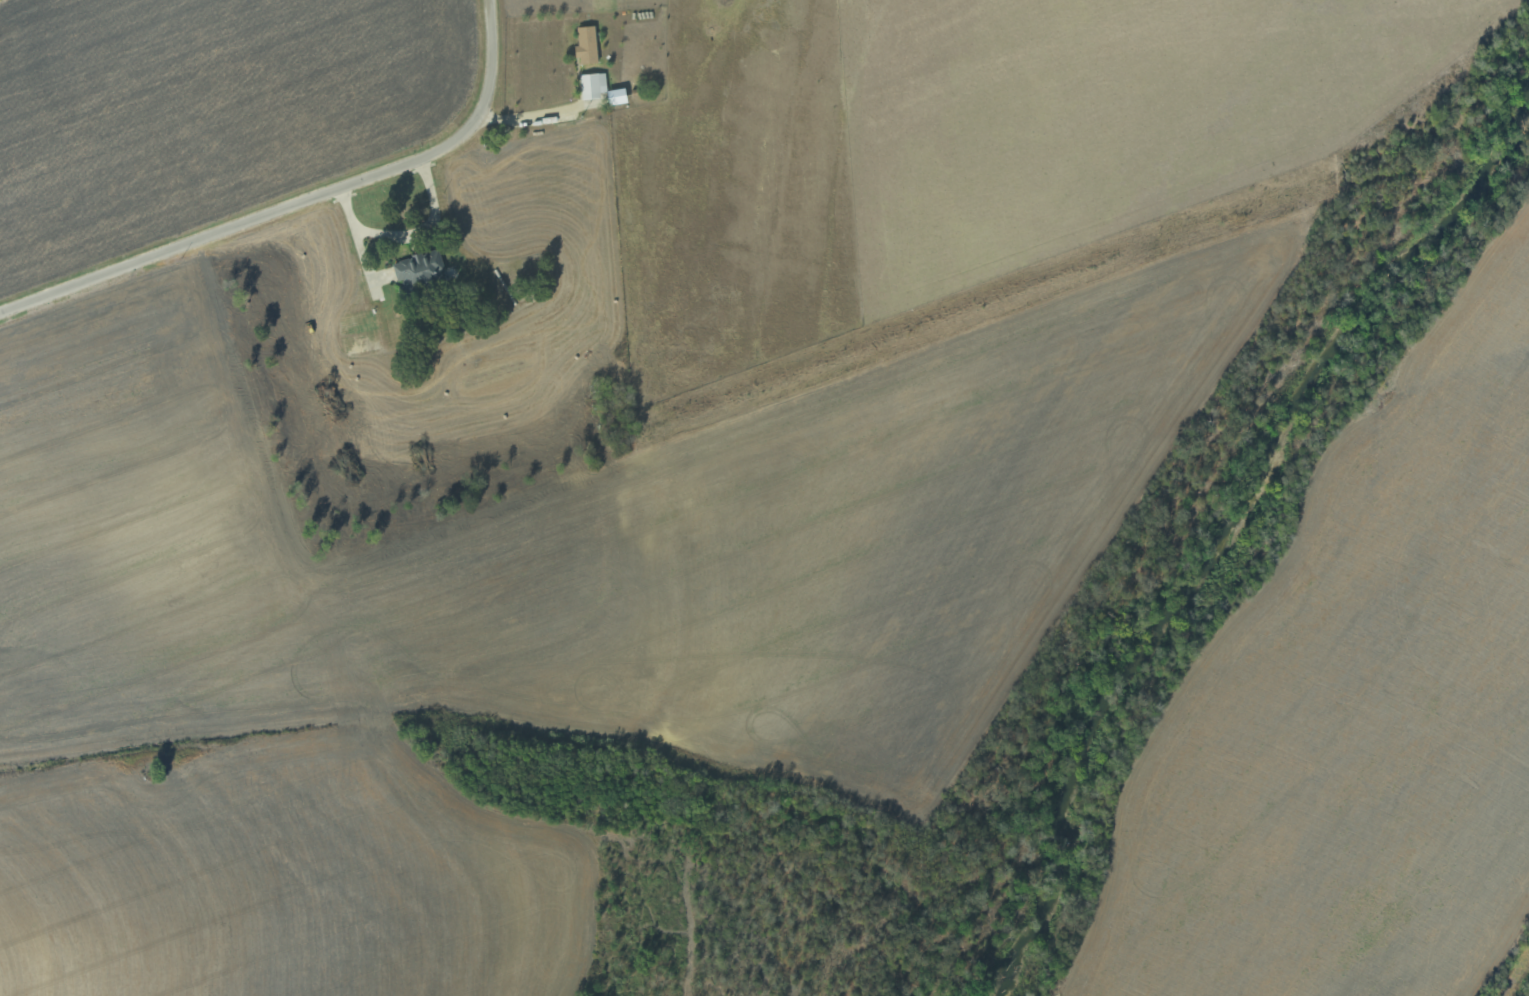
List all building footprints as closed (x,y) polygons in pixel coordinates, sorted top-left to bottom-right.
[(597,63),(596,27),(578,27),(578,47),(577,47),(577,64),(597,63)] [(606,74),(581,74),(581,99),(600,99),(600,93),(607,93),(606,74)]
